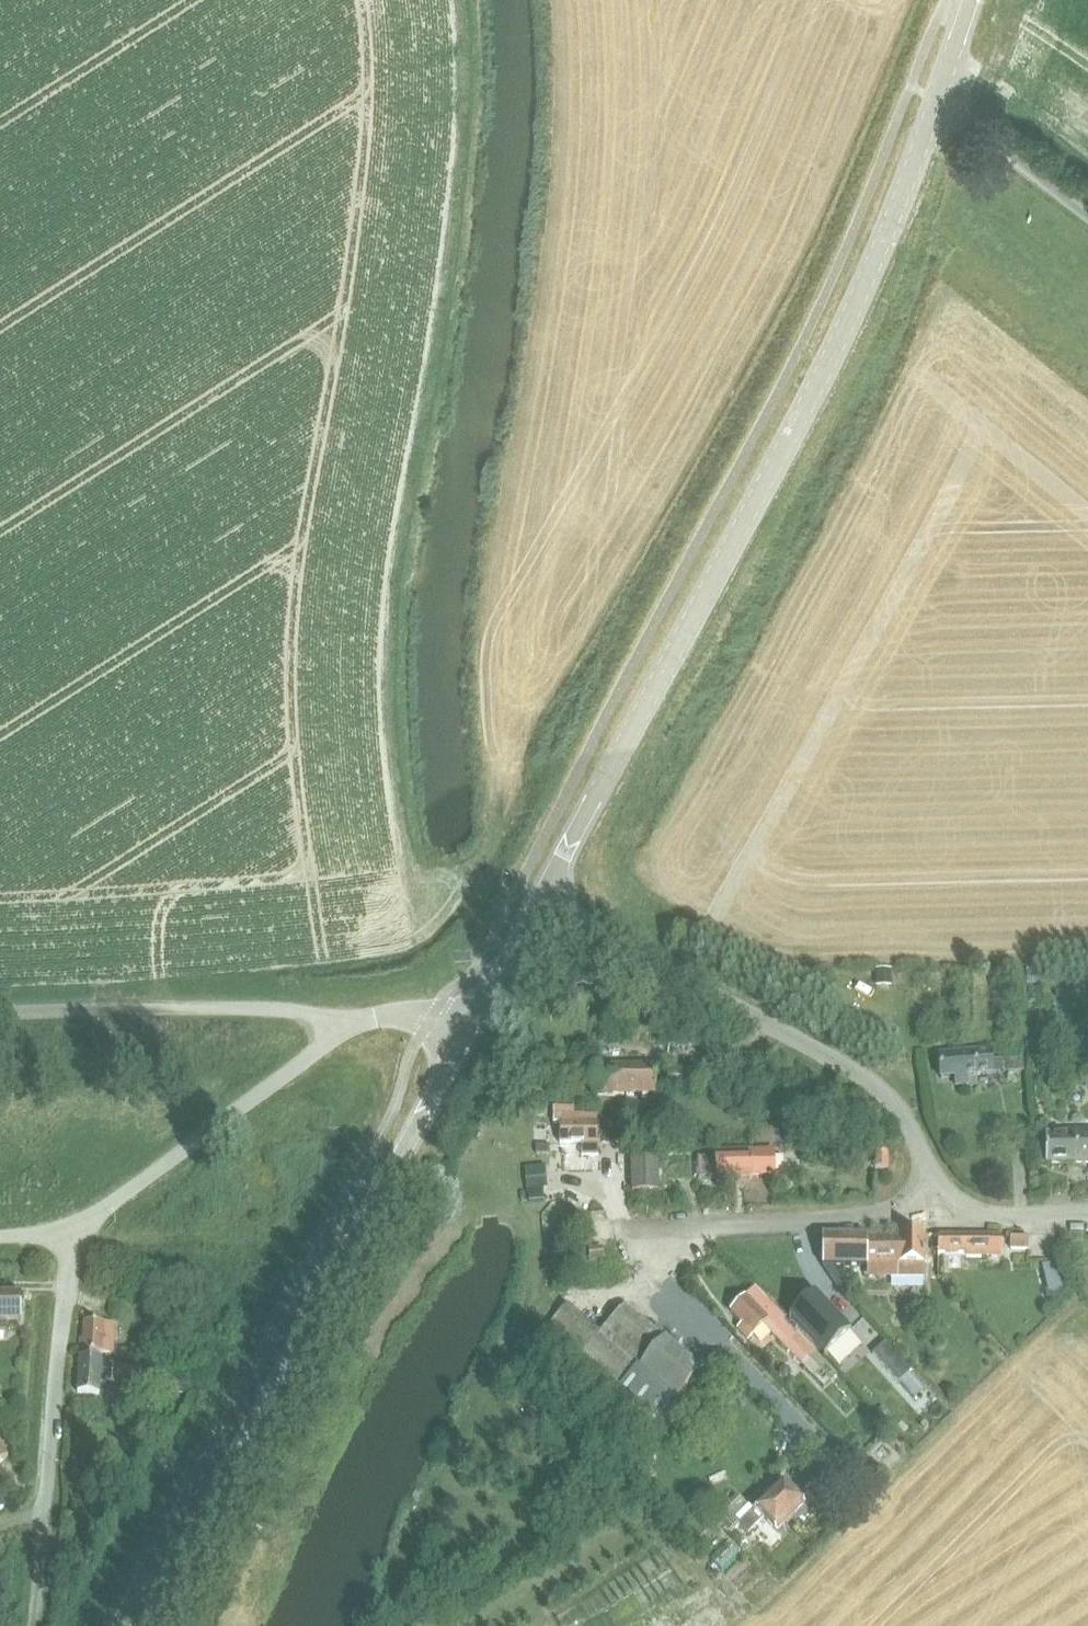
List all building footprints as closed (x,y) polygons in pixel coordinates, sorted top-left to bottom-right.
[(891,972),(876,972),(876,987),(891,987),(891,972)] [(1034,973),(1025,973),(1025,982),(1034,982),(1034,973)] [(1035,990),(1027,990),(1027,1004),(1036,1004),(1035,990)] [(669,1030),(667,1042),(691,1046),(693,1034),(669,1030)] [(991,1052),(976,1053),(939,1056),(941,1079),(955,1077),(956,1087),(966,1086),(965,1077),(1023,1072),(1022,1057),(1001,1059),(1001,1060),(992,1061),(991,1052)] [(655,1097),(655,1067),(594,1066),(594,1096),(655,1097)] [(1061,1069),(1041,1069),(1041,1081),(1061,1081),(1061,1069)] [(683,1088),(683,1072),(669,1072),(669,1088),(683,1088)] [(573,1108),(554,1108),(554,1114),(554,1123),(560,1124),(560,1144),(586,1144),(586,1153),(597,1153),(596,1144),(597,1144),(597,1115),(573,1114),(573,1108)] [(621,1142),(621,1123),(598,1123),(598,1143),(621,1142)] [(1087,1164),(1087,1129),(1066,1130),(1066,1135),(1046,1135),(1046,1124),(1037,1124),(1039,1164),(1087,1164)] [(1025,1130),(1013,1130),(1014,1147),(1027,1146),(1025,1130)] [(548,1144),(535,1144),(535,1154),(548,1154),(548,1144)] [(698,1178),(752,1177),(752,1176),(773,1175),(772,1151),(750,1152),(750,1157),(697,1158),(698,1178)] [(875,1169),(888,1169),(888,1153),(874,1154),(875,1169)] [(558,1193),(559,1159),(558,1159),(540,1159),(538,1193),(558,1193)] [(658,1190),(658,1160),(631,1161),(632,1190),(658,1190)] [(925,1280),(925,1266),(925,1237),(899,1237),(899,1239),(866,1239),(867,1237),(822,1237),(823,1267),(833,1267),(867,1267),(867,1280),(925,1280)] [(1002,1256),(1002,1238),(988,1237),(938,1237),(938,1254),(966,1255),(966,1257),(971,1257),(971,1258),(981,1258),(981,1253),(986,1253),(986,1256),(1002,1256)] [(1010,1250),(1028,1250),(1028,1237),(1010,1237),(1010,1250)] [(598,1247),(588,1248),(589,1260),(598,1260),(598,1247)] [(1056,1263),(1041,1267),(1045,1281),(1060,1277),(1056,1263)] [(833,1267),(823,1267),(838,1289),(845,1284),(833,1267)] [(746,1298),(730,1313),(742,1325),(737,1330),(747,1340),(752,1335),(763,1325),(770,1333),(771,1333),(789,1352),(790,1352),(825,1388),(837,1376),(824,1363),(801,1339),(796,1334),(794,1336),(781,1323),(783,1320),(755,1291),(746,1299),(746,1298)] [(7,1333),(7,1320),(21,1320),(21,1294),(0,1294),(0,1334),(7,1333)] [(817,1294),(793,1317),(827,1354),(851,1331),(817,1294)] [(549,1325),(627,1394),(660,1422),(702,1373),(624,1306),(599,1335),(566,1306),(549,1325)] [(112,1355),(114,1324),(84,1322),(82,1353),(112,1355)] [(883,1344),(871,1355),(885,1369),(897,1358),(884,1343),(883,1344)] [(148,1360),(149,1348),(132,1346),(131,1359),(148,1360)] [(77,1393),(82,1394),(99,1395),(100,1380),(112,1381),(112,1382),(140,1384),(141,1367),(114,1365),(114,1363),(102,1362),(102,1358),(80,1357),(77,1393)] [(8,1459),(0,1447),(0,1465),(8,1459)] [(776,1532),(803,1506),(782,1484),(752,1514),(739,1501),(717,1523),(730,1536),(739,1527),(747,1536),(764,1520),(776,1532)] [(726,1544),(711,1559),(720,1568),(735,1553),(726,1544)]
